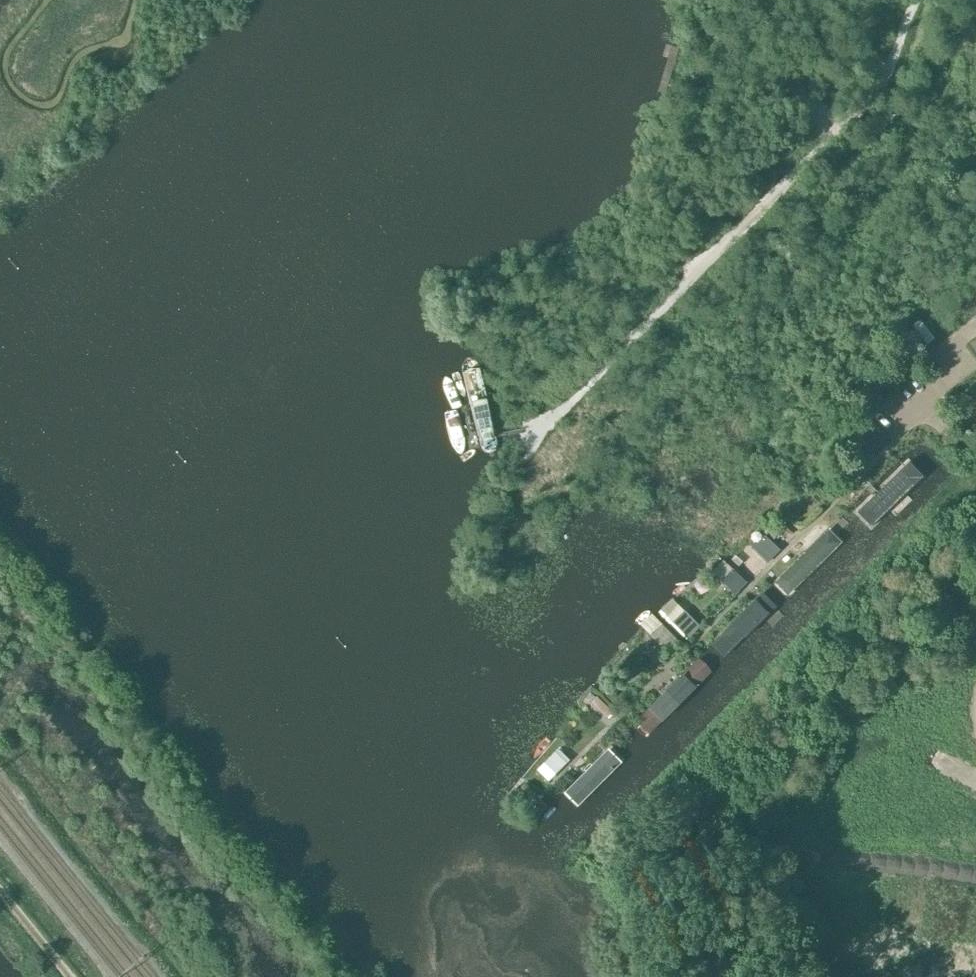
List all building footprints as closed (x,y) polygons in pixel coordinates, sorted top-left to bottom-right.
[(857,506),(874,523),(931,467),(914,450),(857,506)] [(786,571),(802,589),(860,533),(843,516),(786,571)] [(787,528),(779,520),(767,533),(775,540),(787,528)] [(753,548),(766,561),(779,548),(765,535),(753,548)] [(733,570),(721,582),(735,596),(747,584),(733,570)] [(715,644),(732,661),(788,604),(771,587),(715,644)] [(687,615),(676,627),(688,638),(699,627),(687,615)] [(667,653),(679,641),(662,624),(650,636),(667,653)] [(643,715),(660,732),(717,675),(700,659),(643,715)] [(597,697),(591,702),(606,717),(612,711),(597,697)] [(563,792),(580,810),(637,753),(620,736),(563,792)] [(555,774),(568,761),(557,749),(544,762),(555,774)]
